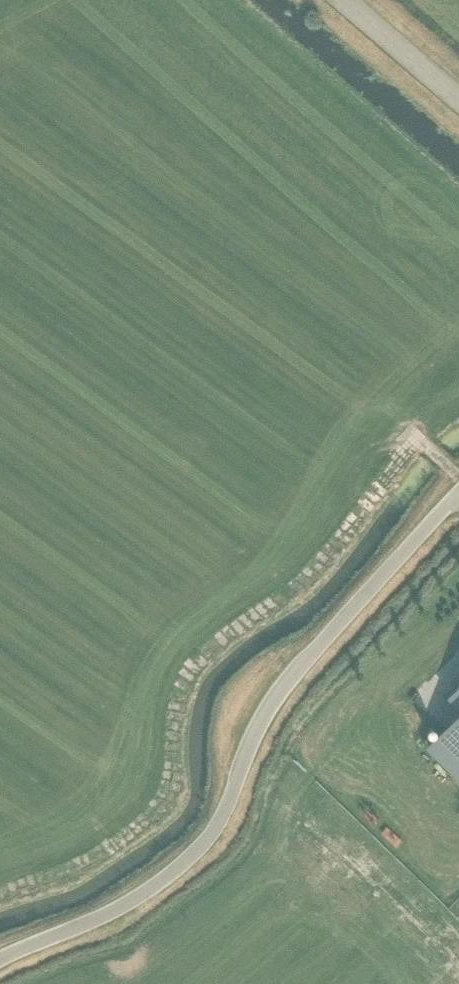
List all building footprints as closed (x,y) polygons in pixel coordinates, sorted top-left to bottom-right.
[(447,698),(458,709),(458,686),(447,698)] [(427,745),(458,776),(458,714),(427,745)]
